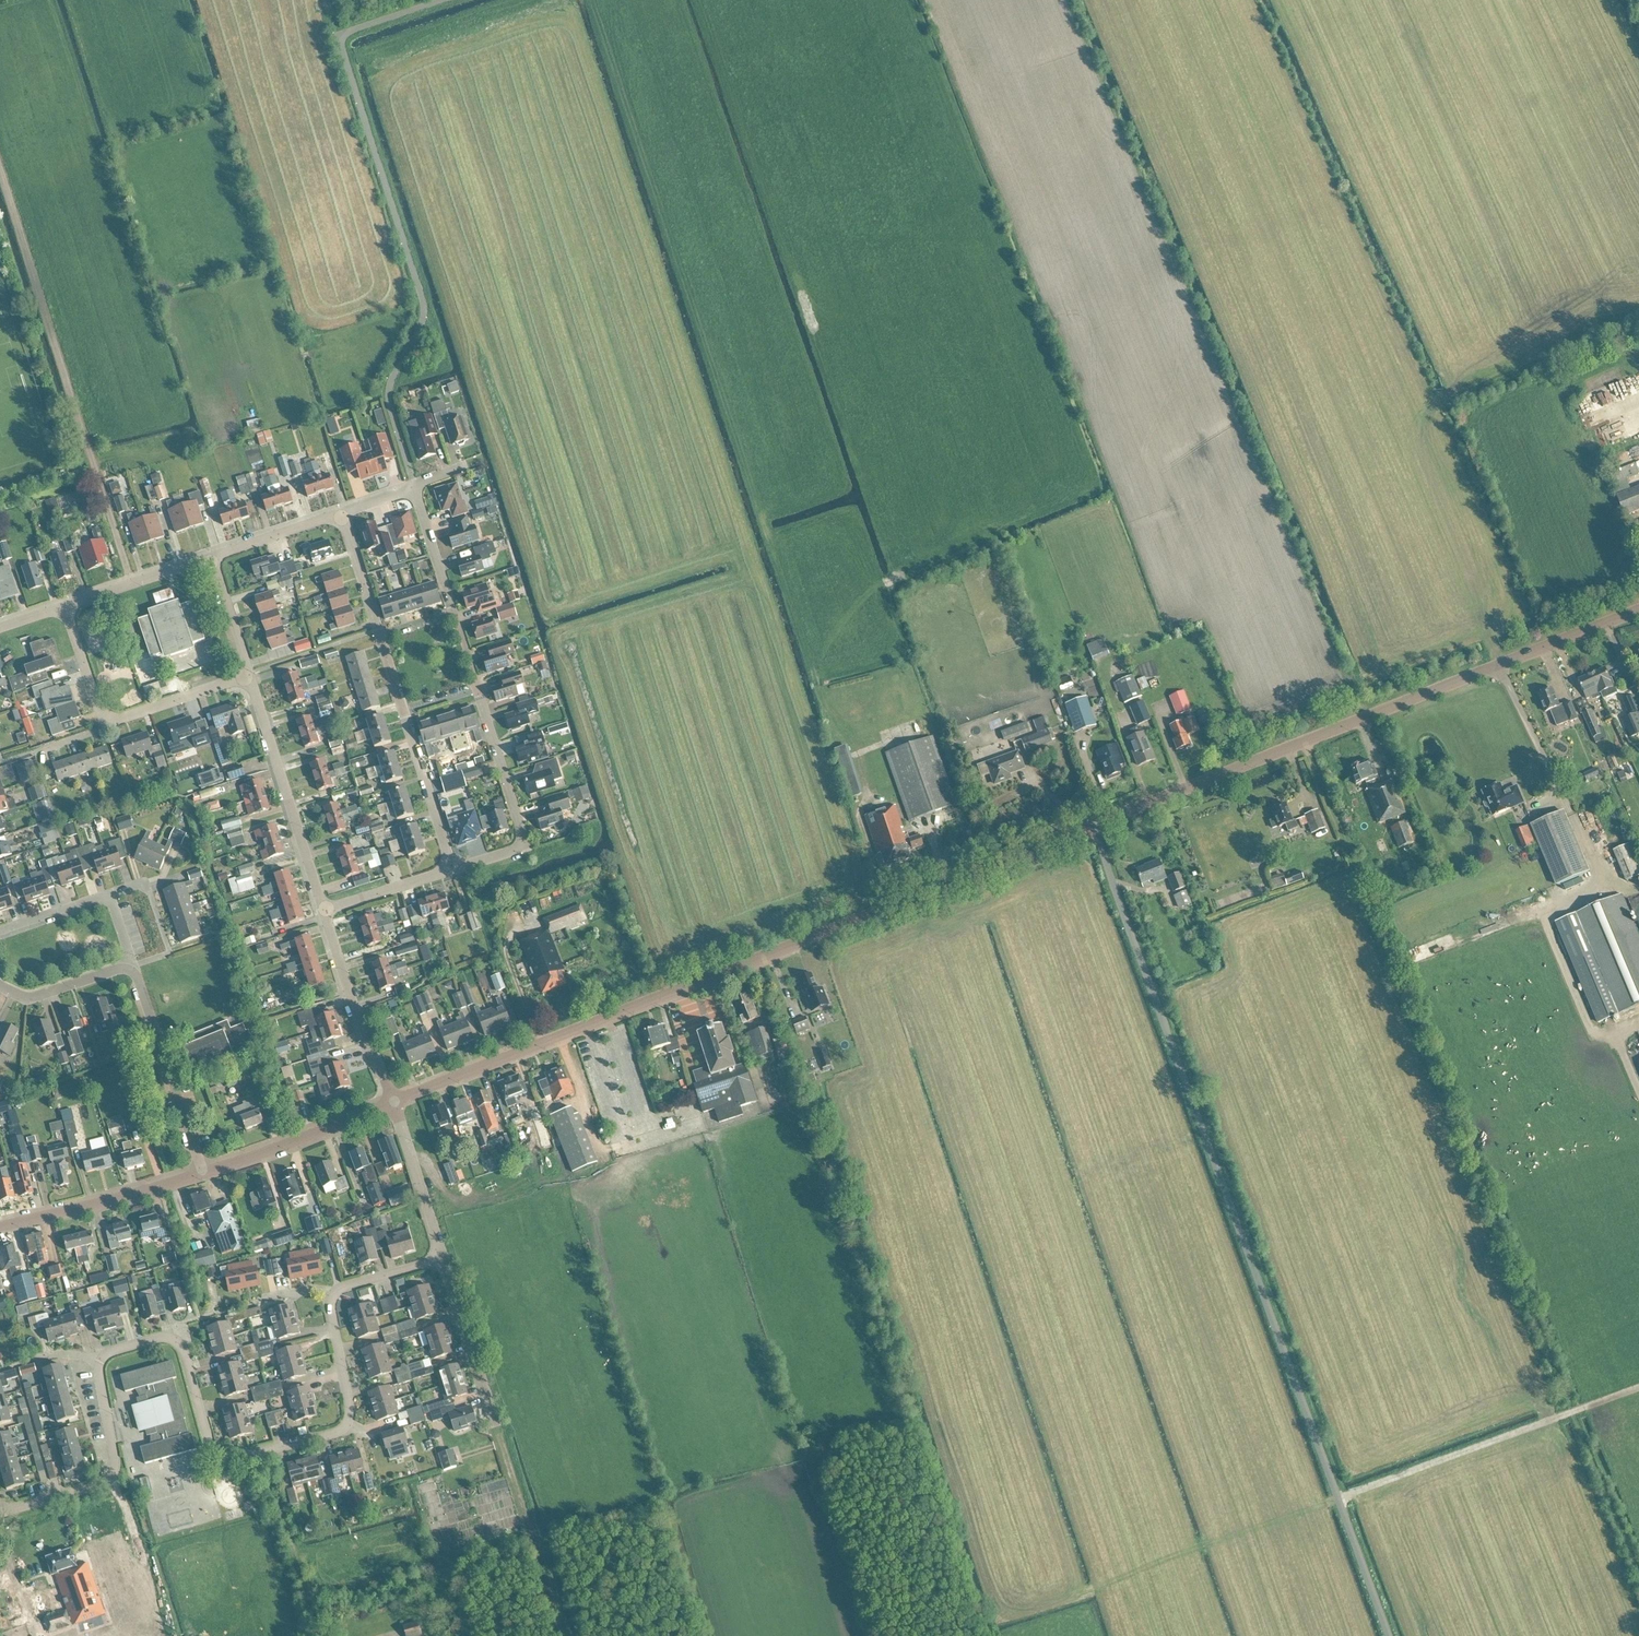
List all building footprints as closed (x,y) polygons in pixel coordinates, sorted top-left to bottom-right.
[(459,392),(456,383),(448,385),(451,395),(459,392)] [(447,412),(443,402),(431,406),(434,416),(447,412)] [(375,411),(378,425),(385,423),(382,410),(375,411)] [(466,431),(462,418),(450,422),(447,412),(434,416),(439,431),(446,429),(449,437),(450,436),(453,446),(457,445),(457,446),(459,447),(464,446),(465,443),(464,442),(468,441),(465,431),(466,431)] [(438,435),(432,416),(417,421),(419,425),(410,428),(421,460),(436,455),(430,438),(438,435)] [(246,424),(250,436),(262,433),(259,421),(246,424)] [(330,433),(339,431),(336,423),(328,426),(330,433)] [(269,432),(257,437),(260,446),(260,447),(273,443),(269,432)] [(374,453),(367,455),(374,476),(386,471),(383,463),(392,460),(389,452),(384,437),(370,441),(374,453)] [(356,446),(342,451),(347,466),(350,474),(359,471),(362,480),(374,476),(367,455),(360,457),(356,446)] [(326,468),(335,465),(331,451),(322,454),(326,468)] [(292,477),(285,457),(278,459),(285,479),(292,477)] [(302,476),(297,462),(290,464),(289,465),(294,478),(302,476)] [(322,478),(317,462),(311,464),(321,494),(334,489),(330,475),(322,478)] [(1638,475),(1638,474),(1635,463),(1614,472),(1618,483),(1638,475)] [(311,482),(303,484),(308,498),(321,494),(311,464),(306,465),(309,475),(311,482)] [(274,470),(268,472),(270,479),(276,477),(274,470)] [(270,479),(268,472),(261,474),(263,482),(265,481),(269,496),(262,498),(266,512),(280,507),(270,479)] [(258,489),(253,474),(246,476),(250,491),(258,489)] [(151,478),(154,486),(160,484),(157,476),(151,478)] [(248,484),(246,477),(238,479),(240,487),(248,484)] [(288,489),(281,492),(276,477),(270,479),(280,507),(293,503),(288,489)] [(211,495),(206,480),(200,482),(205,498),(211,495)] [(224,484),(226,492),(227,492),(233,490),(230,482),(224,484)] [(167,499),(163,486),(155,489),(159,502),(167,499)] [(464,501),(462,502),(457,486),(445,489),(445,488),(435,491),(438,501),(439,501),(443,512),(449,510),(451,511),(454,518),(468,513),(464,501)] [(1638,511),(1638,487),(1617,496),(1625,516),(1638,511)] [(246,504),(238,506),(233,490),(227,492),(237,522),(250,517),(246,504)] [(191,504),(183,507),(190,529),(204,525),(198,508),(204,506),(200,492),(189,496),(191,504)] [(237,522),(227,492),(226,492),(221,494),(226,510),(219,512),(223,526),(237,522)] [(75,503),(71,493),(57,498),(63,517),(73,513),(70,505),(75,503)] [(488,496),(489,497),(475,502),(478,510),(497,504),(494,494),(488,496)] [(128,511),(123,496),(121,497),(114,499),(119,514),(128,511)] [(49,513),(58,510),(55,500),(46,503),(49,513)] [(190,529),(183,507),(174,510),(171,501),(167,503),(169,511),(177,534),(190,529)] [(152,517),(143,520),(151,542),(164,538),(157,515),(157,516),(154,507),(149,509),(152,517)] [(482,512),(472,515),(474,521),(484,517),(482,512)] [(416,534),(410,515),(409,513),(391,518),(395,531),(389,533),(393,549),(406,545),(403,538),(416,534)] [(151,542),(143,520),(135,523),(132,515),(127,516),(130,524),(130,525),(137,547),(151,542)] [(475,528),(471,529),(467,517),(452,522),(456,533),(449,535),(453,549),(479,541),(475,528)] [(386,557),(395,554),(388,533),(380,536),(375,523),(360,528),(367,551),(377,548),(380,559),(386,557)] [(1638,537),(1638,523),(1630,527),(1635,539),(1638,537)] [(97,544),(80,549),(88,571),(101,567),(98,559),(108,555),(107,553),(103,542),(99,529),(92,531),(97,544)] [(68,554),(74,552),(70,539),(63,541),(68,554)] [(314,563),(333,557),(329,542),(310,548),(309,545),(302,547),(305,557),(311,555),(314,563)] [(7,543),(0,546),(0,553),(3,562),(12,559),(7,543)] [(490,569),(488,560),(491,559),(490,556),(496,554),(493,544),(487,545),(474,550),(476,558),(458,564),(462,578),(490,569)] [(46,561),(41,548),(34,551),(39,564),(46,561)] [(407,561),(404,550),(396,553),(399,563),(407,561)] [(59,581),(72,576),(65,555),(51,559),(59,581)] [(290,576),(286,564),(278,566),(275,556),(251,564),(255,577),(263,574),(264,578),(264,579),(280,573),(281,579),(290,576)] [(397,565),(395,558),(387,561),(389,567),(397,565)] [(293,562),(286,564),(290,576),(297,574),(293,562)] [(30,591),(43,586),(36,565),(23,569),(30,591)] [(1,600),(17,595),(10,572),(8,567),(0,570),(0,596),(1,600)] [(323,582),(327,595),(344,589),(338,572),(322,577),(322,578),(315,580),(317,585),(323,582)] [(293,585),(291,576),(281,579),(283,588),(293,585)] [(434,583),(420,587),(426,608),(440,604),(434,583)] [(426,608),(420,587),(414,589),(412,585),(406,587),(407,591),(406,592),(413,612),(426,608)] [(476,590),(463,594),(467,609),(475,607),(477,614),(484,612),(501,607),(497,595),(490,597),(486,585),(475,588),(476,590)] [(349,607),(344,589),(327,595),(320,597),(315,599),(314,599),(316,606),(323,604),(322,602),(329,600),(333,612),(349,607)] [(205,641),(202,630),(201,628),(198,621),(192,602),(181,606),(178,607),(172,590),(153,596),(157,609),(172,604),(172,605),(156,611),(157,614),(154,615),(138,621),(147,649),(148,651),(151,659),(170,652),(171,656),(188,651),(186,647),(205,641)] [(272,593),(256,598),(261,616),(277,611),(273,598),(280,596),(279,591),(272,593)] [(413,612),(406,592),(393,596),(399,616),(413,612)] [(517,592),(509,594),(512,604),(520,601),(517,592)] [(399,616),(393,596),(379,600),(385,621),(399,616)] [(517,617),(513,604),(501,608),(496,609),(500,623),(517,617)] [(355,625),(349,607),(333,612),(337,625),(330,627),(331,632),(338,629),(338,630),(355,625)] [(281,623),(277,611),(261,616),(267,633),(283,628),(290,626),(288,621),(281,623)] [(477,639),(497,633),(493,619),(472,625),(477,639)] [(287,640),(283,628),(267,633),(272,651),(288,645),(295,643),(294,638),(287,640)] [(332,642),(329,635),(317,639),(319,646),(332,642)] [(63,666),(54,640),(44,643),(44,641),(30,645),(37,665),(25,668),(27,673),(9,679),(13,693),(27,689),(26,687),(32,685),(32,686),(49,680),(47,672),(63,666)] [(312,649),(309,640),(294,644),(297,654),(312,649)] [(1103,640),(1098,642),(1087,647),(1093,662),(1109,655),(1103,640)] [(489,657),(483,659),(487,674),(508,667),(505,657),(514,654),(510,641),(496,646),(487,649),(489,657)] [(339,657),(337,650),(324,654),(326,661),(339,657)] [(346,659),(352,676),(369,671),(364,653),(346,659)] [(320,664),(317,656),(299,662),(302,670),(320,664)] [(537,659),(536,658),(533,659),(535,665),(537,665),(546,662),(544,657),(537,659)] [(548,671),(546,663),(537,666),(539,673),(548,671)] [(1601,693),(1602,697),(1604,700),(1618,693),(1612,678),(1610,679),(1605,669),(1592,674),(1601,694),(1601,693)] [(375,689),(369,671),(352,676),(358,694),(375,689)] [(520,673),(501,678),(504,686),(492,689),(497,703),(510,699),(510,700),(518,697),(518,696),(525,694),(523,685),(520,673)] [(287,692),(318,682),(315,676),(299,681),(297,674),(283,678),(287,692)] [(1601,694),(1592,674),(1579,680),(1587,699),(1592,697),(1593,700),(1602,697),(1601,693),(1601,694)] [(1116,683),(1124,704),(1141,698),(1132,676),(1116,683)] [(1073,687),(1070,677),(1058,681),(1061,691),(1073,687)] [(1150,687),(1147,681),(1146,677),(1144,678),(1137,680),(1141,691),(1150,687)] [(1150,687),(1158,684),(1155,678),(1147,681),(1150,687)] [(326,680),(318,682),(318,683),(319,688),(328,686),(326,680)] [(51,681),(32,688),(36,699),(40,698),(45,713),(56,709),(75,702),(70,687),(55,692),(51,681)] [(305,701),(303,693),(319,688),(318,683),(318,682),(287,692),(292,705),(305,701)] [(380,707),(375,689),(358,694),(363,712),(380,707)] [(1578,719),(1571,702),(1560,707),(1553,689),(1539,695),(1546,713),(1551,711),(1557,727),(1570,722),(1570,723),(1578,719)] [(1178,715),(1190,710),(1182,692),(1170,697),(1178,715)] [(331,702),(329,694),(316,699),(318,706),(331,702)] [(554,701),(559,699),(557,695),(553,696),(544,699),(540,700),(542,704),(545,703),(546,705),(555,702),(554,701)] [(1629,715),(1637,711),(1632,697),(1623,701),(1629,715)] [(1083,730),(1091,728),(1090,725),(1096,723),(1091,711),(1087,698),(1073,703),(1078,715),(1083,730)] [(519,712),(507,718),(513,731),(513,732),(520,729),(519,728),(529,725),(526,715),(538,712),(534,699),(516,706),(519,712)] [(1101,699),(1095,701),(1096,705),(1104,707),(1106,706),(1104,700),(1101,699)] [(342,701),(340,704),(341,707),(344,709),(347,708),(349,705),(348,702),(345,700),(342,701)] [(1588,700),(1579,702),(1581,712),(1590,710),(1588,700)] [(59,719),(47,723),(52,737),(65,732),(62,724),(80,718),(75,702),(56,709),(59,719)] [(333,710),(331,702),(318,706),(320,713),(333,710)] [(1144,702),(1131,707),(1139,725),(1151,720),(1144,702)] [(209,729),(215,746),(222,743),(217,729),(229,725),(233,736),(245,732),(236,704),(211,712),(216,727),(209,729)] [(25,707),(20,709),(28,736),(34,734),(25,707)] [(473,707),(459,711),(466,733),(473,731),(477,744),(483,742),(479,729),(480,729),(473,707)] [(1594,738),(1602,734),(1591,710),(1583,714),(1594,738)] [(21,721),(18,711),(11,713),(14,723),(21,721)] [(459,711),(445,715),(452,738),(466,733),(459,711)] [(1638,713),(1624,719),(1631,738),(1638,735),(1638,714),(1638,713)] [(445,715),(431,720),(438,742),(452,738),(445,715)] [(356,740),(387,730),(383,716),(366,722),(369,730),(354,734),(356,740)] [(301,735),(331,725),(330,719),(313,725),(310,717),(297,722),(301,735)] [(1055,739),(1051,730),(1048,731),(1043,718),(1033,722),(1038,734),(1021,740),(1026,753),(1052,743),(1051,740),(1055,739)] [(169,727),(175,744),(170,745),(173,754),(195,747),(196,749),(210,744),(205,732),(196,735),(191,719),(169,727)] [(1186,736),(1198,731),(1193,719),(1181,724),(1180,722),(1170,727),(1175,740),(1173,741),(1177,751),(1190,746),(1186,736)] [(356,730),(353,720),(340,725),(343,734),(356,730)] [(431,720),(418,724),(425,746),(429,758),(435,757),(431,744),(438,742),(431,720)] [(1004,742),(1029,733),(1026,723),(1001,733),(1004,742)] [(333,731),(331,725),(301,735),(305,748),(319,744),(317,737),(323,736),(323,735),(333,731)] [(557,726),(547,730),(550,736),(559,733),(557,726)] [(1154,760),(1143,733),(1143,734),(1140,727),(1132,730),(1134,737),(1128,740),(1138,766),(1154,760)] [(392,743),(387,730),(356,740),(357,744),(372,740),(375,748),(392,743)] [(530,744),(515,748),(520,763),(527,761),(528,765),(549,758),(545,745),(541,732),(527,737),(530,744)] [(167,767),(164,758),(160,746),(152,748),(147,734),(122,742),(128,758),(149,751),(153,761),(156,761),(159,770),(167,767)] [(910,821),(956,805),(932,736),(886,753),(910,821)] [(344,746),(341,738),(329,741),(330,748),(328,748),(328,750),(344,746)] [(358,747),(357,744),(356,740),(350,742),(345,743),(347,750),(358,747)] [(1115,743),(1116,745),(1103,750),(1107,762),(1102,763),(1106,771),(1104,772),(1107,781),(1116,777),(1116,775),(1121,773),(1118,767),(1124,765),(1124,767),(1125,767),(1116,742),(1115,743)] [(850,799),(860,796),(844,746),(834,749),(850,799)] [(345,753),(343,747),(331,750),(333,756),(345,753)] [(99,750),(89,753),(94,770),(112,764),(107,750),(100,753),(99,750)] [(1024,769),(1018,752),(978,767),(982,777),(990,774),(994,784),(997,783),(997,784),(1011,779),(1009,774),(1024,769)] [(94,770),(89,753),(86,754),(87,757),(80,759),(79,757),(71,759),(77,776),(94,770)] [(378,758),(380,766),(366,771),(368,776),(399,766),(395,753),(378,758)] [(576,760),(574,753),(565,756),(567,763),(576,760)] [(1619,768),(1614,755),(1606,758),(1612,771),(1619,768)] [(485,764),(483,757),(475,760),(477,767),(485,764)] [(366,766),(364,758),(351,762),(353,770),(366,766)] [(77,776),(71,759),(72,762),(64,764),(64,762),(53,765),(59,782),(77,776)] [(562,779),(556,759),(536,766),(539,774),(525,779),(530,795),(555,787),(553,782),(562,779)] [(310,765),(315,778),(328,774),(324,761),(310,765)] [(1371,767),(1369,761),(1360,765),(1359,764),(1357,763),(1352,765),(1351,767),(1354,775),(1353,778),(1356,785),(1365,782),(1366,784),(1368,790),(1366,791),(1379,824),(1404,814),(1391,781),(1380,786),(1378,779),(1373,767),(1371,767)] [(38,779),(33,762),(16,767),(22,784),(38,779)] [(333,766),(335,772),(344,769),(342,763),(333,766)] [(468,771),(466,764),(456,767),(458,774),(463,772),(468,771)] [(245,777),(242,766),(227,770),(227,771),(225,772),(227,781),(230,780),(230,781),(245,777)] [(403,779),(399,766),(368,776),(369,781),(383,777),(386,785),(403,779)] [(480,767),(468,771),(463,772),(463,773),(463,772),(466,781),(483,776),(480,767)] [(200,779),(199,779),(200,782),(201,781),(203,787),(222,781),(218,769),(211,772),(211,773),(199,776),(200,779)] [(333,787),(330,779),(346,774),(344,769),(335,772),(328,774),(315,778),(319,792),(333,787)] [(1600,776),(1597,769),(1584,774),(1587,781),(1600,776)] [(58,786),(53,772),(43,775),(47,790),(58,786)] [(1617,774),(1620,780),(1626,778),(1623,772),(1617,774)] [(462,773),(441,779),(445,794),(466,788),(462,773)] [(249,794),(251,800),(265,796),(260,781),(240,788),(243,796),(249,794)] [(1524,803),(1518,787),(1504,793),(1501,784),(1484,792),(1487,800),(1485,801),(1484,803),(1486,807),(1488,808),(1490,807),(1494,816),(1511,809),(1511,808),(1524,803)] [(45,799),(40,785),(28,789),(33,803),(45,799)] [(374,793),(372,786),(359,790),(361,797),(374,793)] [(589,796),(586,787),(573,792),(575,800),(589,796)] [(359,797),(356,789),(346,792),(348,800),(359,797)] [(389,794),(392,803),(377,807),(379,812),(410,802),(406,789),(389,794)] [(215,797),(213,790),(200,794),(202,801),(215,797)] [(8,801),(4,791),(0,792),(0,815),(5,813),(17,809),(13,799),(8,801)] [(195,800),(194,801),(195,804),(202,802),(200,795),(194,797),(195,800)] [(571,809),(566,795),(547,801),(549,808),(545,810),(543,813),(536,815),(541,831),(554,827),(556,831),(558,833),(563,831),(564,829),(563,824),(564,824),(561,812),(571,809)] [(269,810),(265,796),(251,800),(253,805),(247,807),(249,816),(269,810)] [(47,802),(37,805),(43,823),(53,819),(47,801),(47,802)] [(219,802),(208,805),(210,812),(221,809),(219,802)] [(414,816),(410,802),(379,812),(381,817),(395,813),(397,821),(414,816)] [(328,822),(362,811),(365,811),(364,807),(357,809),(356,806),(340,811),(338,804),(324,808),(328,822)] [(506,812),(504,804),(495,807),(497,814),(489,816),(489,817),(481,819),(481,818),(481,819),(484,831),(485,831),(485,830),(492,828),(495,835),(508,831),(503,813),(506,812)] [(1292,822),(1285,804),(1278,807),(1273,808),(1273,809),(1271,810),(1275,820),(1270,822),(1273,829),(1278,827),(1278,828),(1287,824),(1289,832),(1298,828),(1295,821),(1292,822)] [(908,836),(905,836),(895,806),(865,816),(878,855),(881,854),(885,867),(910,859),(907,850),(912,848),(912,850),(923,846),(919,836),(909,840),(908,836)] [(178,809),(175,815),(181,817),(183,812),(178,809)] [(346,831),(344,822),(364,816),(362,811),(328,822),(333,835),(346,831)] [(1317,811),(1305,816),(1305,817),(1308,824),(1312,833),(1324,828),(1317,811)] [(1590,872),(1565,811),(1531,826),(1557,886),(1563,883),(1574,879),(1590,872)] [(482,834),(475,812),(474,812),(458,817),(458,818),(448,821),(445,812),(452,835),(453,835),(452,833),(455,832),(457,837),(456,837),(458,846),(466,844),(465,843),(476,840),(474,836),(482,834)] [(133,828),(129,816),(117,820),(120,832),(133,828)] [(1308,824),(1305,817),(1299,820),(1301,826),(1308,824)] [(242,826),(240,818),(221,823),(224,833),(241,828),(240,826),(242,826)] [(1414,843),(1405,822),(1387,830),(1391,838),(1393,837),(1398,849),(1414,843)] [(60,840),(53,823),(39,828),(46,846),(60,840)] [(77,831),(74,823),(65,826),(67,834),(77,831)] [(385,830),(383,823),(370,827),(373,834),(385,830)] [(370,832),(368,825),(355,829),(357,836),(370,832)] [(400,831),(405,844),(421,839),(417,825),(400,831)] [(1525,849),(1537,844),(1530,825),(1517,831),(1525,849)] [(264,839),(265,845),(279,841),(275,826),(255,832),(257,841),(264,839)] [(245,845),(241,828),(224,833),(225,834),(227,834),(229,840),(230,840),(232,848),(245,845)] [(181,846),(187,835),(175,829),(169,841),(181,846)] [(148,865),(157,845),(148,841),(152,834),(148,832),(144,839),(135,859),(148,865)] [(371,833),(366,835),(368,842),(374,841),(371,833)] [(127,858),(122,843),(120,839),(109,843),(111,849),(104,852),(111,871),(122,867),(120,860),(127,858)] [(426,852),(421,839),(405,844),(409,857),(426,852)] [(284,855),(279,841),(265,845),(267,850),(261,852),(264,861),(284,855)] [(0,842),(0,859),(12,855),(8,843),(1,845),(0,842)] [(166,849),(157,845),(148,865),(160,871),(170,851),(169,851),(173,844),(169,842),(166,849)] [(111,871),(104,852),(98,854),(94,844),(82,848),(90,871),(96,868),(99,875),(111,871)] [(1629,845),(1614,851),(1627,882),(1638,877),(1638,868),(1629,845)] [(50,852),(48,846),(41,848),(44,854),(50,852)] [(342,865),(378,854),(376,848),(363,852),(363,850),(353,853),(351,847),(338,852),(342,865)] [(90,871),(82,848),(70,852),(71,854),(65,857),(74,883),(86,879),(84,873),(90,871)] [(360,874),(357,866),(373,861),(375,868),(381,866),(378,854),(342,865),(346,878),(360,874)] [(1254,855),(1251,856),(1249,859),(1251,863),(1253,864),(1257,863),(1258,860),(1257,857),(1254,855)] [(381,860),(384,870),(396,866),(393,856),(381,860)] [(74,883),(65,857),(59,859),(58,857),(46,862),(48,867),(53,883),(54,883),(60,881),(62,887),(74,883)] [(1159,861),(1147,866),(1148,867),(1136,871),(1142,884),(1152,880),(1154,884),(1166,879),(1159,861)] [(250,873),(255,871),(253,864),(238,868),(238,869),(236,870),(239,879),(250,875),(250,873)] [(7,866),(6,866),(1,868),(0,868),(0,870),(5,886),(12,883),(7,866)] [(55,887),(54,883),(53,883),(48,867),(42,869),(43,872),(38,874),(37,872),(30,875),(32,881),(39,900),(51,895),(48,889),(55,887)] [(202,878),(199,870),(188,873),(190,882),(202,878)] [(274,876),(276,882),(270,884),(270,886),(262,888),(263,893),(293,884),(289,871),(274,876)] [(1301,872),(1284,878),(1287,886),(1303,880),(1301,872)] [(229,880),(227,873),(218,876),(220,882),(229,880)] [(1186,889),(1180,874),(1167,878),(1173,893),(1186,889)] [(255,889),(250,875),(239,879),(236,880),(236,879),(220,884),(225,899),(255,889)] [(356,888),(370,883),(368,875),(353,880),(356,888)] [(1574,879),(1563,883),(1568,893),(1579,889),(1574,879)] [(39,900),(32,881),(20,885),(27,904),(39,900)] [(185,884),(164,891),(168,904),(189,897),(186,888),(194,886),(192,882),(185,884)] [(297,896),(293,884),(263,893),(265,898),(280,893),(282,900),(297,896)] [(0,892),(0,906),(2,912),(14,908),(8,889),(0,892)] [(1187,892),(1175,896),(1180,908),(1191,903),(1187,892)] [(447,928),(442,912),(450,910),(445,895),(432,899),(436,914),(437,914),(438,920),(441,930),(447,928)] [(1622,895),(1572,916),(1557,923),(1599,1023),(1614,1017),(1638,1007),(1638,935),(1622,895)] [(300,908),(297,896),(282,900),(284,906),(277,908),(278,910),(269,913),(271,917),(272,917),(300,908)] [(207,902),(200,904),(192,906),(189,897),(168,904),(173,917),(201,908),(208,905),(207,902)] [(436,914),(432,899),(418,903),(423,918),(431,916),(436,932),(441,930),(438,920),(437,914),(436,914)] [(243,912),(239,902),(227,905),(231,916),(243,912)] [(549,934),(586,920),(580,906),(544,920),(548,930),(543,932),(542,930),(540,931),(541,933),(528,938),(528,940),(520,943),(535,982),(538,981),(543,994),(566,985),(562,976),(565,975),(549,934)] [(366,909),(368,917),(374,915),(372,907),(366,909)] [(418,917),(415,907),(408,909),(411,919),(418,917)] [(202,912),(201,908),(173,917),(177,931),(198,924),(195,914),(202,912)] [(304,920),(300,908),(272,917),(273,922),(287,917),(289,924),(304,920)] [(409,920),(405,909),(398,911),(402,922),(409,920)] [(482,929),(476,911),(467,914),(473,932),(482,929)] [(364,934),(394,925),(392,919),(375,924),(373,917),(359,921),(364,934)] [(201,932),(198,924),(177,931),(181,944),(202,937),(210,934),(208,930),(201,932)] [(381,943),(379,935),(395,930),(394,925),(364,934),(368,947),(381,943)] [(415,942),(412,934),(400,937),(402,945),(415,942)] [(428,945),(425,936),(419,938),(421,947),(428,945)] [(245,940),(247,946),(256,944),(254,937),(245,940)] [(310,937),(295,941),(280,946),(281,951),(290,948),(291,950),(297,948),(299,953),(314,949),(310,937)] [(420,950),(418,941),(409,944),(410,946),(395,950),(397,957),(420,950)] [(269,951),(267,944),(257,947),(259,955),(269,951)] [(427,945),(420,948),(425,961),(432,959),(427,945)] [(288,970),(317,961),(314,949),(299,953),(301,961),(283,967),(284,971),(288,970)] [(377,977),(407,968),(405,962),(389,967),(387,960),(373,964),(377,977)] [(321,973),(317,961),(288,970),(289,975),(304,970),(307,978),(321,973)] [(395,986),(393,979),(409,974),(407,968),(377,977),(381,991),(395,986)] [(325,985),(321,973),(307,978),(309,984),(293,989),(295,995),(325,985)] [(506,989),(500,974),(491,978),(497,993),(506,989)] [(820,995),(815,983),(814,984),(811,975),(805,977),(803,976),(798,978),(805,995),(810,993),(812,998),(810,1000),(814,1010),(828,1004),(824,994),(820,995)] [(408,993),(406,986),(395,989),(397,996),(408,993)] [(474,1005),(467,986),(460,989),(462,993),(461,993),(467,1008),(474,1005)] [(467,1008),(461,993),(453,996),(459,1011),(467,1008)] [(753,1001),(751,995),(748,996),(747,995),(739,998),(745,1016),(739,1018),(742,1025),(760,1019),(758,1011),(759,1011),(756,1004),(753,1001)] [(284,1005),(282,997),(260,1004),(263,1012),(284,1005)] [(499,1007),(490,1010),(498,1031),(511,1026),(503,1005),(500,998),(496,1000),(499,1007)] [(112,1019),(106,1000),(91,1005),(98,1025),(100,1025),(102,1033),(109,1031),(113,1042),(125,1038),(118,1017),(112,1019)] [(434,1011),(430,1000),(423,1003),(427,1013),(434,1011)] [(427,1013),(423,1003),(416,1006),(420,1016),(427,1013)] [(498,1031),(490,1010),(481,1014),(478,1007),(474,1008),(477,1016),(485,1036),(498,1031)] [(334,1013),(322,1017),(314,1009),(298,1014),(302,1028),(309,1026),(311,1033),(338,1025),(334,1013)] [(76,1030),(83,1028),(80,1021),(76,1010),(62,1014),(71,1039),(64,1042),(74,1070),(76,1070),(72,1057),(78,1055),(74,1043),(80,1041),(76,1030)] [(462,1022),(453,1025),(461,1046),(474,1040),(466,1020),(463,1013),(459,1014),(462,1022)] [(810,1029),(805,1017),(792,1022),(797,1035),(810,1029)] [(399,1034),(393,1018),(385,1021),(392,1037),(399,1034)] [(86,1019),(80,1021),(83,1028),(89,1026),(86,1019)] [(58,1049),(65,1047),(60,1034),(54,1037),(49,1021),(34,1026),(42,1047),(56,1043),(58,1049)] [(190,1075),(254,1050),(251,1043),(252,1042),(248,1031),(246,1031),(243,1024),(231,1029),(228,1021),(191,1036),(194,1044),(180,1050),(190,1075)] [(461,1046),(453,1025),(444,1029),(441,1021),(437,1023),(440,1030),(448,1051),(461,1046)] [(19,1032),(3,1024),(0,1030),(0,1052),(10,1057),(15,1047),(12,1045),(19,1032)] [(341,1037),(338,1025),(311,1033),(313,1040),(307,1042),(311,1057),(328,1051),(325,1042),(341,1037)] [(756,1102),(744,1065),(735,1068),(730,1054),(733,1053),(729,1039),(726,1040),(721,1025),(712,1028),(712,1027),(706,1029),(706,1030),(697,1033),(708,1068),(693,1073),(698,1088),(695,1089),(703,1113),(715,1109),(720,1123),(743,1115),(740,1107),(756,1102)] [(651,1052),(666,1047),(668,1054),(680,1050),(677,1038),(669,1041),(665,1026),(645,1032),(651,1052)] [(424,1036),(416,1040),(424,1060),(437,1055),(429,1035),(428,1035),(425,1027),(421,1029),(424,1036)] [(754,1060),(770,1054),(763,1029),(746,1034),(754,1060)] [(424,1060),(416,1040),(407,1043),(404,1036),(400,1037),(403,1045),(402,1045),(410,1065),(424,1060)] [(784,1041),(774,1044),(777,1054),(780,1063),(790,1060),(787,1051),(784,1041)] [(288,1052),(286,1043),(276,1046),(279,1055),(288,1052)] [(66,1052),(58,1055),(62,1065),(69,1063),(66,1052)] [(682,1063),(679,1053),(671,1056),(674,1065),(682,1063)] [(822,1069),(831,1066),(827,1054),(818,1056),(822,1069)] [(112,1062),(110,1057),(101,1061),(103,1065),(112,1062)] [(347,1075),(343,1063),(326,1068),(323,1059),(309,1064),(313,1078),(317,1076),(318,1084),(347,1075)] [(284,1079),(295,1076),(291,1065),(281,1068),(284,1079)] [(260,1080),(255,1068),(236,1075),(241,1087),(260,1080)] [(563,1068),(546,1073),(547,1079),(539,1084),(546,1099),(552,1096),(554,1102),(575,1094),(569,1080),(567,1081),(563,1068)] [(350,1087),(347,1075),(318,1084),(322,1099),(340,1093),(339,1091),(350,1087)] [(239,1084),(235,1076),(225,1080),(229,1089),(239,1084)] [(527,1093),(520,1076),(499,1084),(505,1101),(506,1101),(508,1108),(517,1104),(514,1098),(527,1093)] [(45,1077),(34,1081),(37,1089),(43,1087),(48,1085),(45,1077)] [(210,1094),(211,1097),(218,1095),(215,1088),(209,1090),(210,1094)] [(303,1102),(299,1091),(293,1093),(297,1104),(303,1102)] [(479,1108),(488,1132),(489,1135),(499,1131),(490,1104),(491,1103),(487,1092),(474,1097),(478,1108),(479,1108)] [(264,1124),(259,1112),(262,1111),(257,1098),(243,1103),(244,1105),(233,1110),(239,1126),(243,1124),(246,1130),(264,1124)] [(466,1119),(467,1121),(469,1120),(472,1129),(480,1126),(471,1103),(470,1103),(468,1098),(460,1101),(460,1100),(453,1103),(456,1111),(453,1112),(457,1122),(466,1119)] [(11,1101),(0,1103),(0,1115),(14,1111),(11,1101)] [(528,1109),(533,1120),(533,1119),(540,1117),(543,1115),(539,1104),(528,1109)] [(452,1150),(459,1147),(444,1105),(431,1110),(438,1129),(445,1127),(448,1134),(446,1135),(452,1150)] [(571,1108),(550,1116),(573,1173),(598,1163),(578,1115),(574,1116),(571,1108)] [(73,1110),(63,1113),(65,1122),(72,1150),(78,1148),(75,1136),(78,1135),(75,1120),(73,1110)] [(15,1112),(8,1115),(13,1130),(10,1131),(13,1139),(11,1140),(17,1158),(29,1155),(20,1128),(15,1112)] [(536,1126),(546,1122),(543,1115),(540,1117),(533,1119),(536,1126)] [(126,1132),(123,1121),(108,1125),(111,1137),(126,1132)] [(63,1123),(51,1126),(52,1133),(53,1135),(65,1132),(63,1123)] [(490,1150),(483,1130),(477,1132),(480,1142),(478,1143),(482,1153),(490,1150)] [(513,1152),(507,1135),(501,1137),(507,1154),(513,1152)] [(37,1145),(35,1137),(27,1139),(29,1148),(37,1145)] [(379,1143),(386,1161),(386,1162),(384,1163),(387,1171),(389,1170),(388,1169),(401,1164),(398,1156),(392,1139),(379,1143)] [(126,1170),(145,1165),(141,1151),(133,1153),(130,1143),(123,1144),(126,1155),(123,1156),(126,1170)] [(69,1171),(66,1161),(65,1158),(69,1157),(66,1144),(47,1149),(51,1162),(53,1161),(54,1164),(52,1165),(50,1166),(49,1168),(50,1174),(52,1175),(54,1174),(57,1184),(60,1183),(61,1186),(69,1184),(66,1172),(69,1171)] [(33,1162),(41,1160),(37,1145),(29,1148),(33,1162)] [(104,1169),(112,1166),(108,1148),(82,1155),(87,1172),(104,1167),(104,1169)] [(364,1169),(366,1173),(362,1175),(366,1186),(378,1182),(372,1165),(369,1166),(363,1150),(350,1155),(356,1172),(364,1169)] [(316,1168),(323,1188),(326,1195),(336,1190),(337,1193),(349,1189),(345,1177),(338,1180),(331,1162),(316,1168)] [(452,1163),(444,1166),(446,1172),(451,1185),(459,1182),(454,1169),(452,1163)] [(27,1166),(21,1168),(14,1169),(21,1197),(33,1194),(31,1184),(32,1184),(27,1166)] [(2,1201),(3,1200),(4,1201),(8,1200),(9,1199),(14,1197),(7,1168),(1,1170),(4,1181),(0,1182),(0,1194),(2,1201)] [(392,1185),(388,1174),(386,1171),(384,1168),(377,1171),(383,1188),(392,1185)] [(299,1200),(302,1198),(302,1196),(306,1195),(298,1171),(293,1173),(292,1171),(284,1173),(286,1181),(283,1182),(289,1203),(299,1200)] [(251,1195),(251,1197),(253,1203),(252,1203),(255,1211),(268,1206),(270,1212),(277,1210),(275,1204),(276,1203),(271,1187),(269,1187),(267,1179),(256,1183),(259,1191),(255,1192),(256,1193),(251,1195)] [(386,1202),(379,1184),(367,1188),(374,1207),(376,1206),(377,1210),(384,1208),(383,1204),(386,1202)] [(393,1207),(412,1200),(408,1188),(388,1195),(393,1207)] [(245,1247),(231,1204),(214,1210),(208,1192),(200,1195),(199,1194),(190,1198),(192,1205),(193,1211),(195,1217),(207,1213),(222,1255),(245,1247)] [(157,1216),(141,1220),(142,1226),(138,1227),(141,1240),(154,1237),(155,1241),(161,1239),(163,1244),(171,1241),(167,1226),(160,1228),(157,1216)] [(317,1217),(304,1221),(308,1234),(321,1230),(317,1217)] [(382,1217),(375,1219),(377,1229),(385,1226),(382,1217)] [(132,1239),(131,1234),(128,1223),(114,1227),(115,1231),(107,1233),(109,1239),(112,1250),(120,1248),(119,1243),(132,1239)] [(382,1250),(377,1233),(376,1228),(365,1231),(368,1240),(356,1243),(362,1264),(377,1260),(375,1252),(382,1250)] [(295,1240),(293,1234),(292,1230),(272,1236),(273,1238),(275,1245),(276,1246),(295,1240)] [(385,1231),(377,1233),(382,1250),(389,1248),(392,1259),(402,1257),(401,1254),(414,1251),(409,1235),(388,1241),(385,1231)] [(42,1253),(47,1252),(42,1233),(24,1237),(29,1256),(35,1255),(38,1266),(45,1265),(42,1253)] [(92,1233),(78,1236),(81,1248),(95,1245),(92,1233)] [(85,1263),(83,1256),(81,1248),(78,1236),(64,1239),(67,1252),(75,1250),(79,1265),(85,1263)] [(275,1245),(273,1238),(266,1240),(269,1248),(275,1245)] [(267,1242),(252,1247),(255,1255),(270,1250),(269,1248),(267,1242)] [(0,1258),(0,1260),(3,1272),(10,1270),(13,1280),(19,1278),(17,1269),(22,1267),(19,1253),(16,1254),(14,1243),(0,1247),(0,1252),(2,1258),(0,1258)] [(216,1265),(212,1249),(199,1253),(199,1254),(195,1256),(199,1270),(216,1265)] [(314,1251),(302,1253),(306,1277),(322,1274),(319,1256),(315,1257),(314,1251)] [(306,1277),(302,1253),(290,1255),(291,1262),(287,1262),(291,1280),(306,1277)] [(168,1264),(177,1262),(175,1254),(166,1256),(168,1264)] [(119,1270),(115,1256),(106,1258),(109,1273),(119,1270)] [(266,1273),(273,1272),(270,1259),(264,1260),(266,1273)] [(283,1274),(281,1260),(272,1261),(275,1276),(283,1274)] [(252,1263),(240,1265),(245,1288),(260,1285),(257,1268),(253,1269),(252,1263)] [(64,1277),(60,1265),(47,1268),(50,1281),(64,1277)] [(245,1288),(240,1265),(228,1267),(221,1269),(223,1278),(226,1277),(229,1291),(245,1288)] [(99,1283),(97,1275),(90,1277),(92,1285),(99,1283)] [(88,1287),(85,1278),(70,1283),(73,1291),(88,1287)] [(127,1278),(119,1280),(122,1291),(130,1289),(127,1278)] [(174,1285),(165,1287),(167,1293),(173,1313),(186,1309),(183,1297),(189,1295),(186,1282),(174,1285)] [(409,1298),(412,1307),(435,1299),(432,1291),(430,1292),(429,1286),(408,1293),(400,1295),(402,1300),(409,1298)] [(100,1294),(97,1287),(88,1290),(90,1297),(100,1294)] [(156,1304),(163,1302),(159,1289),(153,1291),(152,1291),(154,1297),(141,1301),(146,1320),(160,1317),(156,1304)] [(44,1292),(37,1293),(39,1300),(46,1298),(44,1292)] [(12,1294),(7,1295),(10,1306),(16,1304),(12,1294)] [(0,1299),(0,1310),(10,1307),(7,1297),(0,1299)] [(395,1297),(388,1299),(392,1313),(399,1311),(395,1297)] [(392,1313),(388,1299),(380,1302),(384,1315),(392,1313)] [(437,1307),(435,1299),(412,1307),(417,1321),(437,1314),(435,1308),(437,1307)] [(121,1315),(127,1313),(124,1300),(111,1303),(113,1307),(105,1309),(111,1331),(124,1327),(121,1315)] [(75,1319),(82,1316),(79,1304),(69,1307),(72,1315),(62,1318),(61,1314),(58,1314),(59,1319),(65,1340),(65,1338),(79,1334),(75,1319)] [(27,1305),(17,1308),(19,1316),(29,1313),(27,1305)] [(350,1318),(352,1326),(375,1318),(370,1305),(350,1311),(352,1317),(350,1318)] [(270,1312),(274,1326),(297,1320),(294,1312),(293,1312),(291,1306),(270,1312)] [(111,1331),(105,1309),(97,1311),(96,1307),(84,1311),(87,1324),(94,1322),(98,1335),(111,1331)] [(260,1308),(246,1312),(248,1319),(262,1315),(260,1308)] [(14,1321),(18,1320),(15,1311),(0,1315),(0,1329),(1,1333),(16,1330),(14,1321)] [(236,1323),(248,1319),(246,1312),(226,1317),(227,1323),(208,1329),(210,1334),(208,1335),(210,1343),(233,1337),(231,1331),(237,1329),(236,1323)] [(65,1340),(59,1319),(50,1321),(48,1313),(34,1317),(38,1329),(45,1327),(50,1342),(57,1340),(57,1342),(65,1340)] [(379,1332),(375,1318),(352,1326),(355,1334),(357,1333),(358,1339),(379,1332)] [(297,1328),(299,1328),(297,1320),(274,1326),(278,1340),(299,1334),(297,1328)] [(410,1321),(396,1326),(398,1333),(413,1329),(410,1321)] [(425,1332),(429,1346),(452,1338),(449,1330),(447,1331),(445,1325),(425,1332)] [(398,1333),(396,1326),(381,1330),(384,1338),(398,1333)] [(415,1336),(413,1329),(398,1333),(400,1341),(415,1336)] [(400,1341),(398,1333),(384,1338),(386,1345),(400,1341)] [(241,1341),(234,1343),(233,1337),(210,1343),(212,1351),(214,1351),(216,1357),(240,1350),(242,1356),(257,1352),(255,1345),(243,1348),(241,1341)] [(269,1341),(260,1343),(258,1337),(253,1338),(255,1345),(257,1352),(271,1348),(269,1341)] [(454,1346),(452,1338),(429,1346),(433,1360),(454,1353),(452,1347),(454,1346)] [(362,1358),(365,1366),(388,1359),(383,1345),(362,1351),(364,1357),(362,1358)] [(273,1356),(271,1348),(257,1352),(259,1360),(273,1356)] [(277,1353),(281,1367),(303,1361),(301,1353),(299,1354),(298,1348),(277,1353)] [(249,1370),(247,1363),(259,1360),(257,1352),(242,1356),(244,1363),(240,1364),(240,1363),(219,1369),(221,1375),(219,1375),(221,1384),(244,1377),(242,1371),(249,1370)] [(392,1373),(388,1359),(365,1366),(367,1374),(369,1373),(371,1379),(392,1373)] [(304,1370),(306,1369),(303,1361),(281,1367),(284,1381),(305,1376),(304,1370)] [(145,1465),(196,1450),(192,1434),(188,1435),(184,1419),(186,1419),(179,1395),(177,1395),(173,1379),(177,1379),(172,1362),(121,1377),(125,1393),(136,1390),(141,1400),(139,1400),(141,1406),(134,1407),(141,1432),(147,1430),(149,1435),(151,1435),(151,1446),(141,1448),(145,1465)] [(423,1362),(408,1366),(411,1374),(425,1369),(423,1362)] [(37,1372),(35,1364),(19,1369),(22,1376),(37,1372)] [(43,1370),(47,1384),(65,1379),(61,1365),(43,1370)] [(411,1374),(408,1366),(394,1371),(396,1378),(411,1374)] [(441,1380),(443,1386),(465,1380),(463,1373),(460,1374),(458,1366),(437,1372),(439,1381),(441,1380)] [(413,1381),(434,1373),(432,1367),(425,1369),(411,1374),(413,1381)] [(2,1388),(9,1386),(7,1381),(19,1378),(16,1370),(0,1375),(0,1397),(4,1396),(2,1388)] [(413,1381),(411,1374),(396,1378),(399,1385),(413,1381)] [(248,1391),(244,1377),(221,1384),(223,1392),(225,1391),(227,1397),(248,1391)] [(68,1392),(65,1379),(47,1384),(51,1397),(68,1392)] [(467,1386),(465,1380),(443,1386),(445,1392),(443,1393),(446,1401),(428,1407),(430,1413),(454,1406),(452,1399),(467,1395),(464,1387),(467,1386)] [(280,1381),(266,1385),(268,1393),(282,1389),(280,1381)] [(268,1393),(266,1385),(251,1389),(253,1397),(268,1393)] [(369,1400),(372,1408),(394,1401),(390,1387),(369,1394),(371,1399),(369,1400)] [(288,1394),(292,1408),(315,1402),(312,1393),(310,1394),(309,1388),(288,1394)] [(284,1395),(282,1389),(268,1393),(270,1401),(285,1396),(284,1395)] [(72,1405),(68,1392),(51,1397),(53,1406),(50,1407),(50,1406),(46,1407),(47,1412),(72,1405)] [(270,1401),(268,1393),(253,1397),(255,1405),(270,1401)] [(4,1396),(0,1397),(0,1411),(8,1409),(4,1396)] [(399,1415),(394,1401),(372,1408),(374,1416),(376,1415),(378,1421),(399,1415)] [(315,1410),(317,1410),(315,1402),(292,1408),(296,1422),(317,1416),(315,1410)] [(76,1418),(72,1405),(47,1412),(49,1416),(52,1415),(52,1414),(55,1414),(58,1423),(76,1418)] [(249,1419),(245,1406),(224,1411),(225,1417),(224,1418),(226,1426),(249,1419)] [(456,1412),(454,1406),(430,1413),(433,1423),(451,1417),(456,1432),(468,1428),(467,1424),(475,1422),(471,1407),(456,1412)] [(424,1414),(421,1407),(407,1411),(409,1418),(424,1414)] [(8,1409),(0,1411),(0,1425),(12,1422),(8,1409)] [(285,1424),(281,1410),(273,1413),(277,1427),(285,1424)] [(277,1427),(273,1413),(265,1415),(269,1429),(277,1427)] [(426,1421),(424,1414),(409,1418),(412,1426),(426,1421)] [(31,1422),(29,1415),(18,1418),(19,1425),(24,1424),(31,1422)] [(252,1434),(249,1419),(226,1426),(228,1434),(230,1433),(231,1439),(252,1434)] [(31,1422),(24,1424),(26,1430),(33,1428),(31,1422)] [(289,1423),(285,1424),(283,1425),(286,1433),(291,1432),(289,1423)] [(306,1428),(299,1430),(301,1436),(308,1435),(306,1428)] [(74,1429),(56,1434),(60,1448),(78,1442),(74,1429)] [(384,1441),(382,1441),(384,1448),(386,1448),(386,1449),(389,1449),(392,1460),(408,1455),(405,1444),(407,1443),(403,1429),(382,1435),(384,1441)] [(10,1433),(0,1435),(0,1450),(14,1446),(10,1433)] [(81,1455),(78,1442),(60,1448),(64,1461),(81,1455)] [(14,1446),(0,1450),(0,1464),(17,1459),(14,1446)] [(459,1466),(454,1449),(438,1454),(444,1471),(459,1466)] [(352,1451),(344,1453),(350,1476),(364,1472),(359,1451),(353,1453),(352,1451)] [(341,1478),(350,1476),(344,1453),(336,1455),(336,1457),(330,1458),(336,1478),(330,1480),(334,1495),(335,1499),(341,1498),(342,1498),(339,1485),(343,1484),(341,1478)] [(85,1469),(81,1455),(64,1461),(66,1468),(63,1469),(65,1478),(76,1475),(75,1472),(85,1469)] [(308,1457),(302,1459),(307,1481),(313,1479),(314,1481),(322,1479),(317,1458),(309,1460),(308,1457)] [(17,1459),(0,1464),(0,1473),(2,1472),(3,1477),(21,1472),(28,1470),(26,1464),(19,1466),(17,1459)] [(307,1481),(302,1459),(295,1461),(296,1463),(288,1465),(293,1486),(302,1484),(301,1482),(307,1481)] [(57,1479),(53,1465),(47,1467),(50,1480),(57,1479)] [(46,1476),(43,1466),(37,1468),(40,1477),(46,1476)] [(25,1485),(21,1472),(3,1477),(7,1490),(25,1485)] [(375,1489),(371,1474),(363,1476),(367,1491),(375,1489)] [(144,1494),(152,1491),(148,1477),(139,1479),(144,1494)] [(334,1495),(330,1480),(323,1481),(327,1497),(334,1495)] [(291,1506),(298,1504),(294,1489),(287,1490),(291,1506)] [(49,1632),(105,1614),(88,1563),(77,1567),(72,1550),(47,1558),(52,1576),(56,1575),(70,1616),(68,1616),(66,1611),(44,1618),(49,1632)] [(131,1617),(128,1609),(113,1615),(116,1622),(131,1617)] [(421,1635),(417,1623),(404,1627),(406,1635),(419,1635),(421,1635)]
